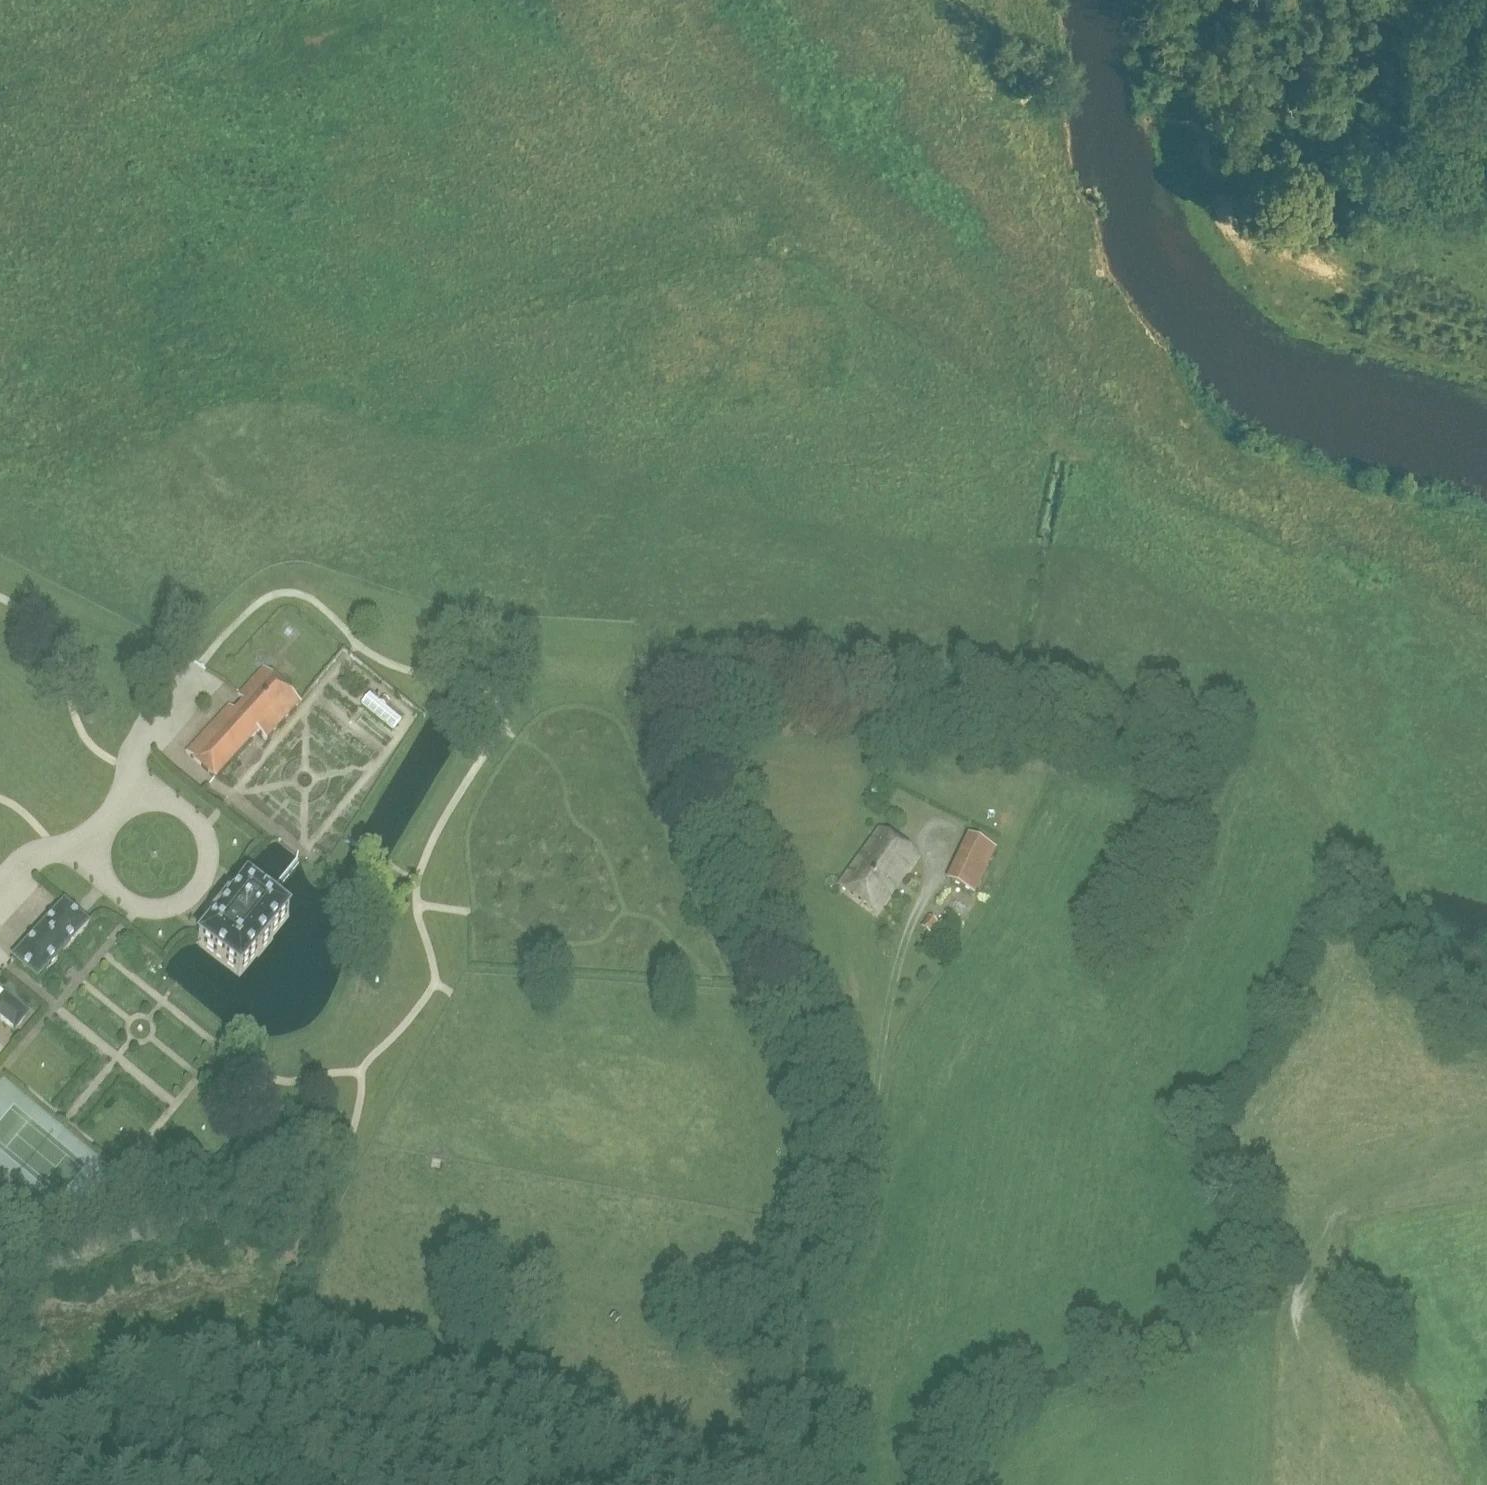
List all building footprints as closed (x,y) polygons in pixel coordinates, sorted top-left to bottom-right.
[(247,704),(275,733),(302,703),(263,668),(238,695),(247,704)] [(364,707),(397,742),(410,729),(378,694),(364,707)] [(275,733),(247,704),(237,714),(259,734),(268,741),(275,733)] [(259,734),(237,714),(229,707),(187,753),(217,780),(259,734)] [(836,883),(872,911),(915,856),(878,828),(836,883)] [(996,849),(995,849),(973,838),(967,849),(990,860),(996,849)] [(980,881),(957,870),(952,881),(975,892),(980,881)] [(246,882),(199,940),(240,974),(288,916),(246,882)] [(63,904),(14,961),(39,982),(88,925),(63,904)] [(930,917),(922,928),(929,933),(937,922),(930,917)] [(6,994),(0,1000),(0,1023),(14,1034),(30,1014),(6,994)]
